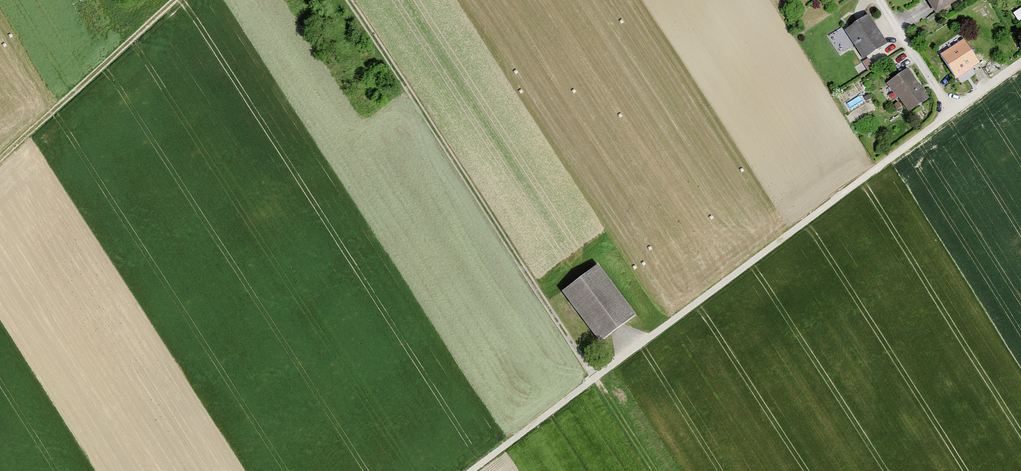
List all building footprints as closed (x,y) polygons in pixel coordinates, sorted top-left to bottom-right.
[(935,13),(955,0),(927,0),(935,13)] [(887,42),(868,13),(843,29),(862,58),(887,42)] [(981,63),(964,37),(939,54),(955,79),(981,63)] [(928,97),(907,67),(886,82),(908,112),(928,97)] [(636,313),(597,262),(562,289),(600,340),(636,313)]
